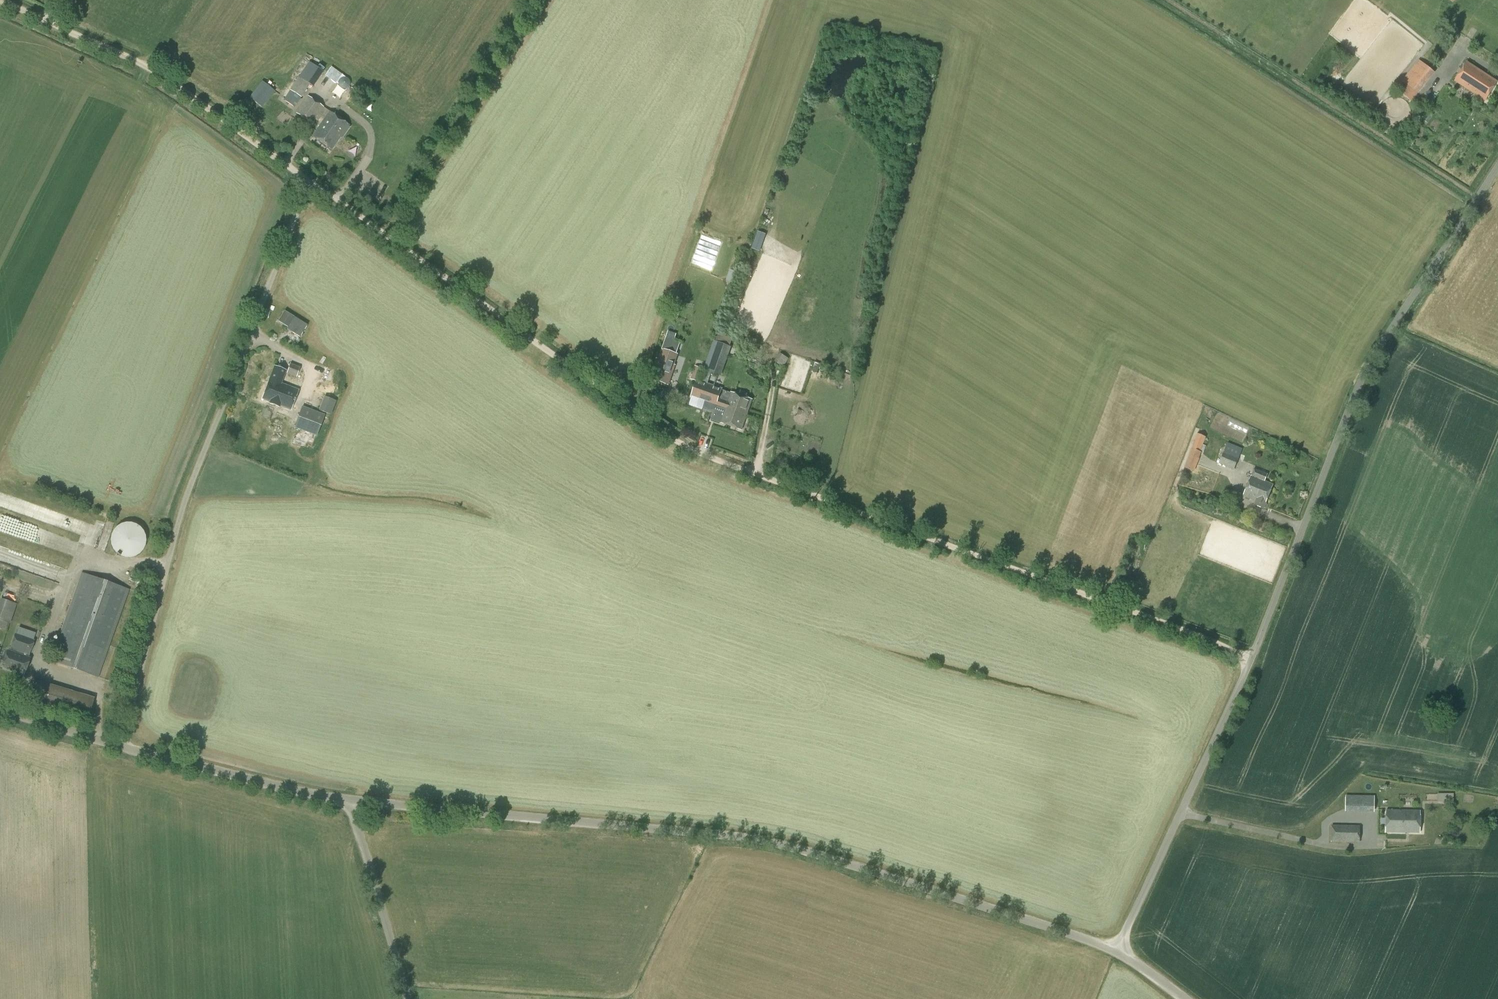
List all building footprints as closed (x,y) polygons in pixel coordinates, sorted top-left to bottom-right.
[(1418,60),(1414,65),(1430,78),(1434,73),(1418,60)] [(1485,101),(1497,83),(1467,63),(1455,82),(1485,101)] [(331,67),(325,76),(336,83),(342,74),(331,67)] [(1411,102),(1425,84),(1410,71),(1401,82),(1407,86),(1400,94),(1411,102)] [(290,90),(283,100),(294,107),(301,97),(309,85),(298,77),(290,90)] [(262,107),(274,91),(262,81),(249,97),(262,107)] [(307,96),(296,113),(312,124),(315,120),(321,123),(311,137),(332,151),(343,135),(344,136),(350,128),(348,127),(349,126),(329,112),(323,120),(318,116),(323,108),(307,96)] [(290,142),(285,147),(290,151),(295,145),(290,142)] [(702,235),(692,263),(711,270),(721,242),(702,235)] [(732,282),(736,272),(728,269),(724,280),(732,282)] [(389,295),(393,297),(403,279),(398,277),(389,295)] [(282,310),(275,322),(299,336),(306,324),(282,310)] [(718,332),(715,340),(729,346),(732,338),(718,332)] [(487,344),(483,355),(489,357),(493,346),(487,344)] [(723,368),(727,355),(720,352),(712,349),(704,370),(717,375),(720,367),(723,368)] [(782,367),(787,358),(781,354),(776,363),(782,367)] [(296,377),(300,367),(290,363),(286,373),(296,377)] [(286,384),(282,382),(286,370),(274,366),(262,399),(291,410),(301,381),(289,376),(286,384)] [(667,373),(654,369),(651,379),(663,384),(667,373)] [(707,385),(711,373),(703,370),(701,375),(699,382),(707,385)] [(701,375),(693,373),(691,379),(697,382),(699,382),(701,375)] [(718,399),(719,400),(722,390),(707,385),(699,382),(697,382),(692,399),(725,409),(721,423),(742,430),(746,417),(743,416),(743,415),(735,413),(736,411),(732,410),(733,407),(727,405),(726,406),(717,403),(718,399)] [(743,416),(746,417),(752,400),(730,393),(727,402),(719,400),(718,399),(717,403),(726,406),(727,405),(733,407),(732,410),(736,411),(735,413),(743,415),(743,416)] [(331,415),(336,401),(324,396),(319,411),(331,415)] [(345,400),(344,413),(355,414),(356,402),(345,400)] [(478,404),(477,412),(490,412),(490,404),(478,404)] [(317,437),(325,415),(302,406),(294,428),(317,437)] [(1197,434),(1191,449),(1200,452),(1206,437),(1197,434)] [(460,438),(458,446),(469,448),(471,441),(460,438)] [(1233,470),(1242,449),(1228,443),(1219,464),(1233,470)] [(593,454),(590,464),(599,466),(602,457),(593,454)] [(543,474),(547,462),(537,459),(532,471),(543,474)] [(1197,465),(1187,461),(1184,467),(1194,471),(1197,465)] [(411,467),(408,476),(422,480),(425,470),(411,467)] [(437,484),(440,471),(427,468),(424,481),(437,484)] [(1264,508),(1272,485),(1265,482),(1267,475),(1254,470),(1244,496),(1251,499),(1251,500),(1256,502),(1255,505),(1264,508)] [(470,484),(473,473),(465,471),(462,482),(470,484)] [(632,500),(641,503),(643,496),(634,494),(632,500)] [(651,521),(656,509),(645,504),(640,516),(651,521)] [(713,529),(716,518),(704,515),(701,526),(713,529)] [(565,521),(564,530),(577,532),(578,523),(565,521)] [(499,522),(497,531),(510,534),(512,525),(499,522)] [(127,559),(130,559),(132,558),(135,557),(137,556),(139,554),(141,553),(143,550),(144,548),(145,545),(146,543),(146,540),(146,537),(145,535),(144,532),(142,530),(141,528),(139,526),(136,525),(134,524),(131,523),(129,523),(126,523),(124,523),(121,524),(119,525),(117,527),(115,529),(113,531),(112,533),(111,535),(110,538),(110,541),(110,543),(111,546),(112,549),(113,551),(115,553),(117,555),(119,556),(122,557),(124,558),(127,559)] [(563,544),(574,545),(575,534),(564,533),(563,544)] [(620,539),(618,553),(625,554),(627,540),(620,539)] [(870,554),(884,558),(886,550),(872,546),(870,554)] [(98,678),(130,589),(81,572),(50,661),(98,678)] [(17,604),(0,599),(0,621),(10,624),(17,604)] [(28,657),(35,640),(16,633),(15,633),(9,647),(10,647),(9,650),(7,650),(2,665),(24,673),(30,658),(28,657)] [(88,720),(94,698),(35,681),(28,702),(88,720)] [(1467,805),(1467,795),(1453,795),(1453,794),(1437,794),(1437,801),(1453,801),(1453,799),(1455,799),(1455,805),(1467,805)] [(1386,832),(1420,832),(1420,810),(1386,810),(1386,832)] [(1360,843),(1360,825),(1331,825),(1331,842),(1360,843)]
